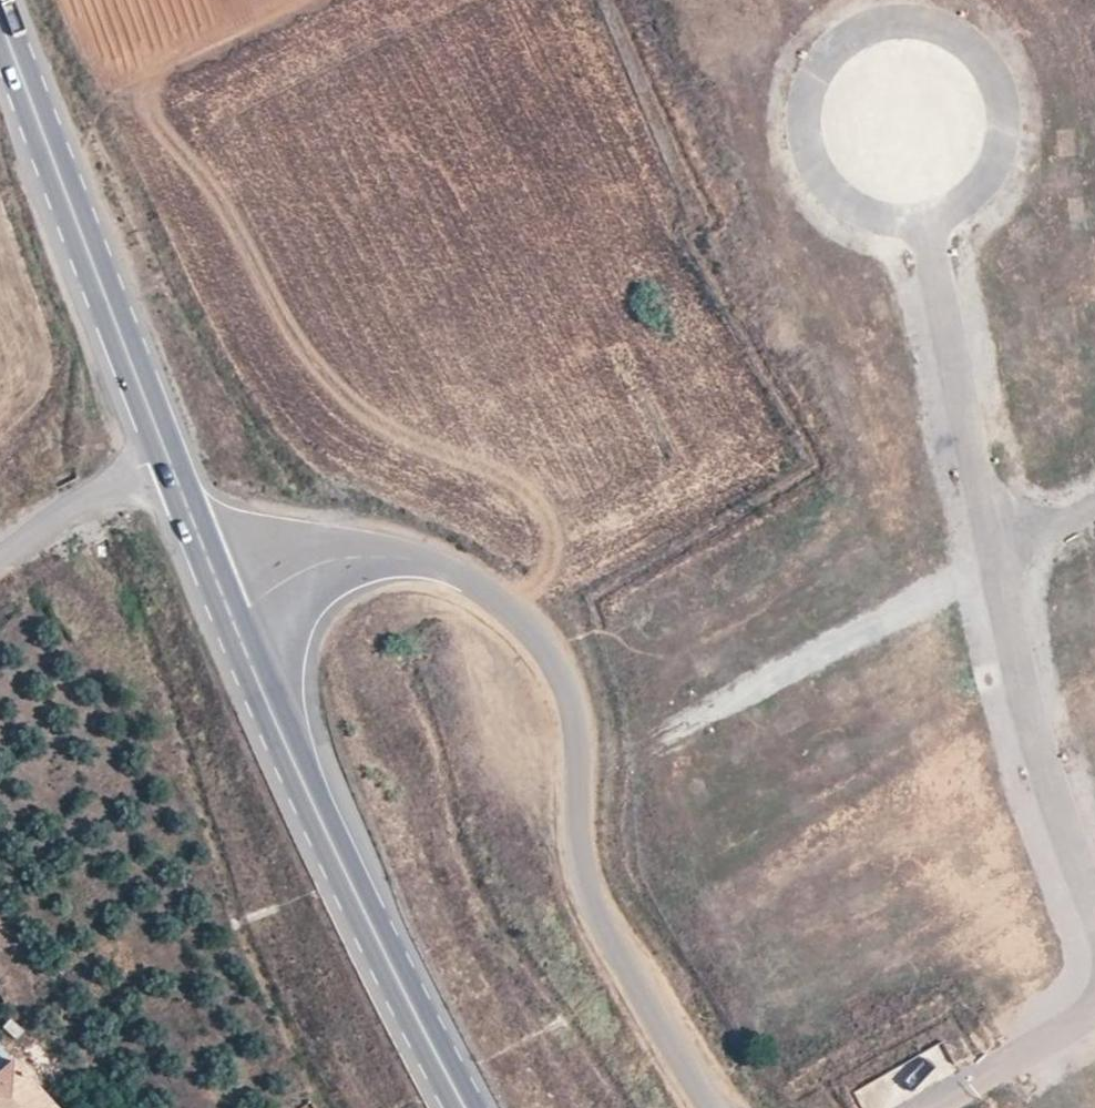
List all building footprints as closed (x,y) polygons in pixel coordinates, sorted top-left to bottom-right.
[(836,28),(797,55),(815,83),(855,56),(836,28)] [(784,148),(792,181),(816,175),(808,142),(784,148)] [(1082,338),(1082,360),(1094,360),(1094,338),(1082,338)] [(1089,744),(1094,743),(1094,714),(1081,718),(1089,744)] [(718,819),(686,829),(696,862),(728,852),(718,819)] [(11,1057),(0,1045),(0,1066),(11,1057)] [(863,1107),(886,1107),(948,1071),(932,1045),(853,1092),(863,1107)] [(11,1057),(0,1066),(0,1107),(56,1107),(11,1057)]
